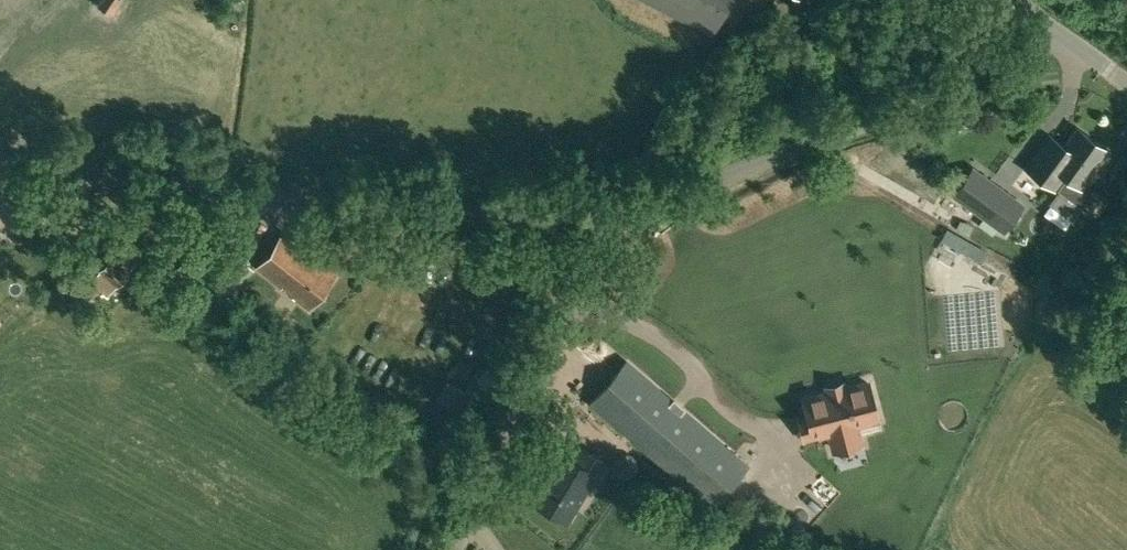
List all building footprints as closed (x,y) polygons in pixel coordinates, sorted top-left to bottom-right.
[(99,5),(109,13),(120,0),(102,0),(99,5)] [(731,0),(642,0),(711,36),(731,0)] [(1058,189),(1059,190),(1055,195),(1042,213),(1022,240),(1052,262),(1101,195),(1082,181),(1105,149),(1078,129),(1064,147),(1049,136),(1026,169),(1056,190),(1067,175),(1067,176),(1058,189)] [(1006,194),(990,182),(972,169),(954,194),(1004,230),(1022,205),(1006,194)] [(19,209),(6,182),(0,185),(0,206),(5,216),(19,209)] [(310,308),(337,273),(283,232),(257,268),(310,308)] [(129,273),(110,257),(96,274),(115,289),(129,273)] [(712,507),(748,465),(626,360),(590,403),(712,507)] [(866,380),(800,388),(804,425),(821,424),(823,442),(850,439),(847,421),(870,418),(866,380)] [(599,477),(607,464),(579,448),(572,460),(560,452),(531,500),(567,522),(595,475),(599,477)]
